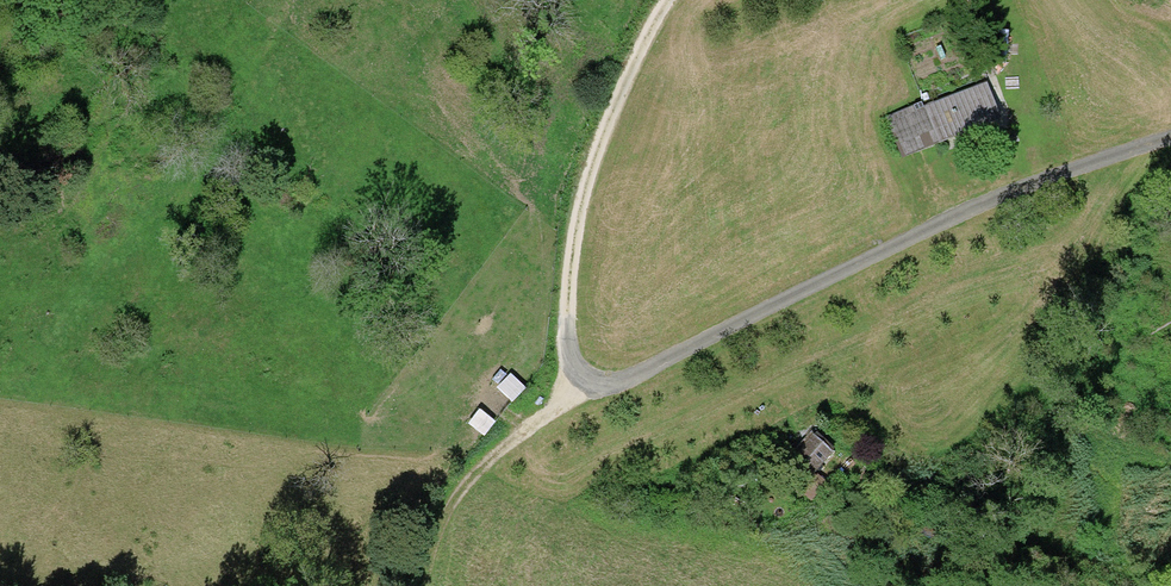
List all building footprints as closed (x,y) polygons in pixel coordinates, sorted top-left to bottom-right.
[(919,102),(883,118),(900,157),(938,140),(941,146),(997,121),(984,90),(925,116),(919,102)] [(830,454),(810,437),(789,461),(809,477),(830,454)]
